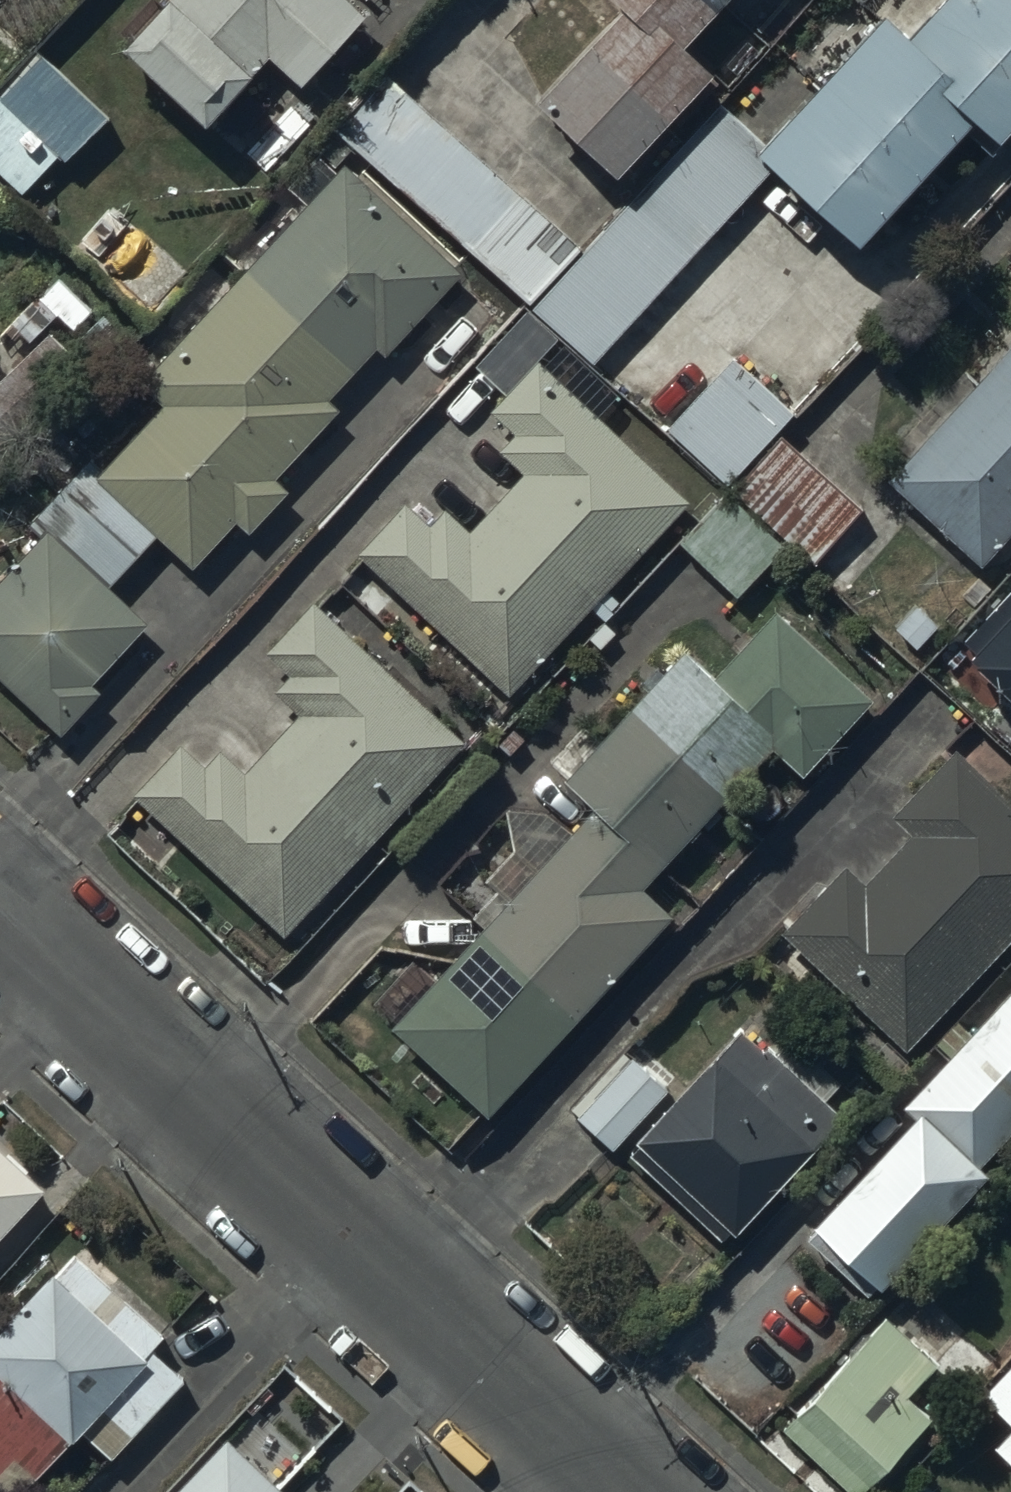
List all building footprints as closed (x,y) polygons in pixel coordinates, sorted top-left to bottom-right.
[(116,19),(201,103),(238,62),(246,69),(267,47),(298,76),(362,6),(356,0),(136,0),(116,19)] [(533,82),(612,155),(706,54),(678,27),(703,0),(611,0),(533,82)] [(907,19),(887,0),(884,0),(760,137),(857,224),(967,102),(993,126),(1010,105),(1010,0),(924,0),(907,19)] [(0,96),(0,175),(22,195),(56,158),(66,168),(112,119),(40,53),(0,96)] [(576,240),(385,65),(336,119),(526,293),(576,240)] [(593,355),(771,157),(712,104),(533,301),(593,355)] [(462,264),(342,152),(133,373),(160,398),(93,469),(192,562),(235,516),(248,528),(289,484),(272,468),(336,401),(325,390),(375,337),(385,346),(462,264)] [(62,269),(7,323),(26,341),(58,309),(103,354),(127,330),(105,307),(102,310),(62,269)] [(0,375),(0,440),(84,360),(52,326),(0,375)] [(883,471),(977,557),(1010,520),(1010,331),(883,471)] [(729,479),(793,409),(731,352),(667,423),(729,479)] [(688,494),(536,353),(489,403),(516,428),(501,444),(525,465),(469,525),(443,501),(429,517),(403,493),(354,545),(507,687),(688,494)] [(860,502),(782,430),(735,481),(814,553),(860,502)] [(780,539),(724,489),(678,539),(735,589),(780,539)] [(45,523),(0,572),(0,669),(62,726),(99,685),(90,677),(146,616),(45,523)] [(465,736),(313,594),(266,645),(292,670),(278,685),(301,707),(245,767),(220,743),(205,758),(180,735),(131,787),(283,929),(465,736)] [(802,767),(870,693),(774,605),(715,670),(683,641),(562,773),(591,799),(388,1020),(485,1109),(669,909),(641,883),(772,740),(802,767)] [(970,655),(1010,693),(1010,611),(970,655)] [(955,745),(892,811),(910,828),(864,877),(846,860),(784,925),(907,1041),(1010,930),(1010,798),(955,745)] [(901,1101),(912,1111),(812,1220),(815,1222),(806,1231),(867,1287),(876,1277),(879,1279),(984,1165),(978,1160),(1010,1124),(1010,981),(901,1101)] [(735,1228),(847,1110),(768,1036),(764,1041),(741,1019),(633,1132),(640,1139),(631,1149),(721,1233),(732,1222),(735,1228)] [(609,1142),(666,1083),(631,1049),(574,1108),(609,1142)] [(45,1179),(0,1138),(0,1229),(45,1179)] [(165,1328),(76,1248),(56,1270),(51,1265),(0,1322),(0,1477),(16,1491),(20,1491),(80,1426),(112,1455),(185,1374),(151,1344),(165,1328)] [(936,1361),(887,1316),(786,1425),(859,1491),(930,1415),(906,1393),(936,1361)] [(987,1389),(1010,1412),(1010,1363),(987,1389)] [(226,1427),(166,1491),(284,1491),(290,1485),(226,1427)] [(999,1441),(1010,1452),(1010,1428),(999,1441)]
